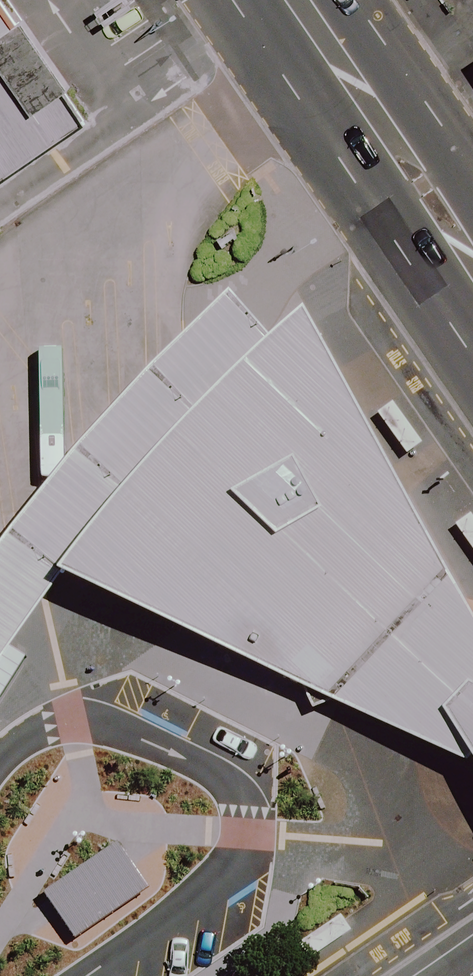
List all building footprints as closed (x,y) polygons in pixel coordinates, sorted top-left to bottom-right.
[(22,23),(6,0),(0,0),(0,39),(22,23)] [(0,39),(0,181),(85,120),(22,23),(0,39)] [(452,70),(472,100),(472,56),(452,70)] [(37,606),(57,573),(109,505),(141,466),(177,428),(217,389),(268,342),(228,294),(182,338),(148,370),(78,446),(45,486),(6,533),(0,541),(0,662),(37,606)] [(303,312),(268,342),(217,389),(177,428),(141,466),(109,505),(57,573),(463,766),(471,757),(472,759),(472,622),(303,312)] [(392,403),(376,414),(405,456),(421,445),(392,403)] [(455,526),(472,551),(472,517),(471,514),(455,526)] [(122,851),(115,841),(42,893),(47,900),(73,938),(147,888),(122,851)] [(340,915),(298,943),(302,948),(309,959),(350,930),(343,919),(340,915)]
